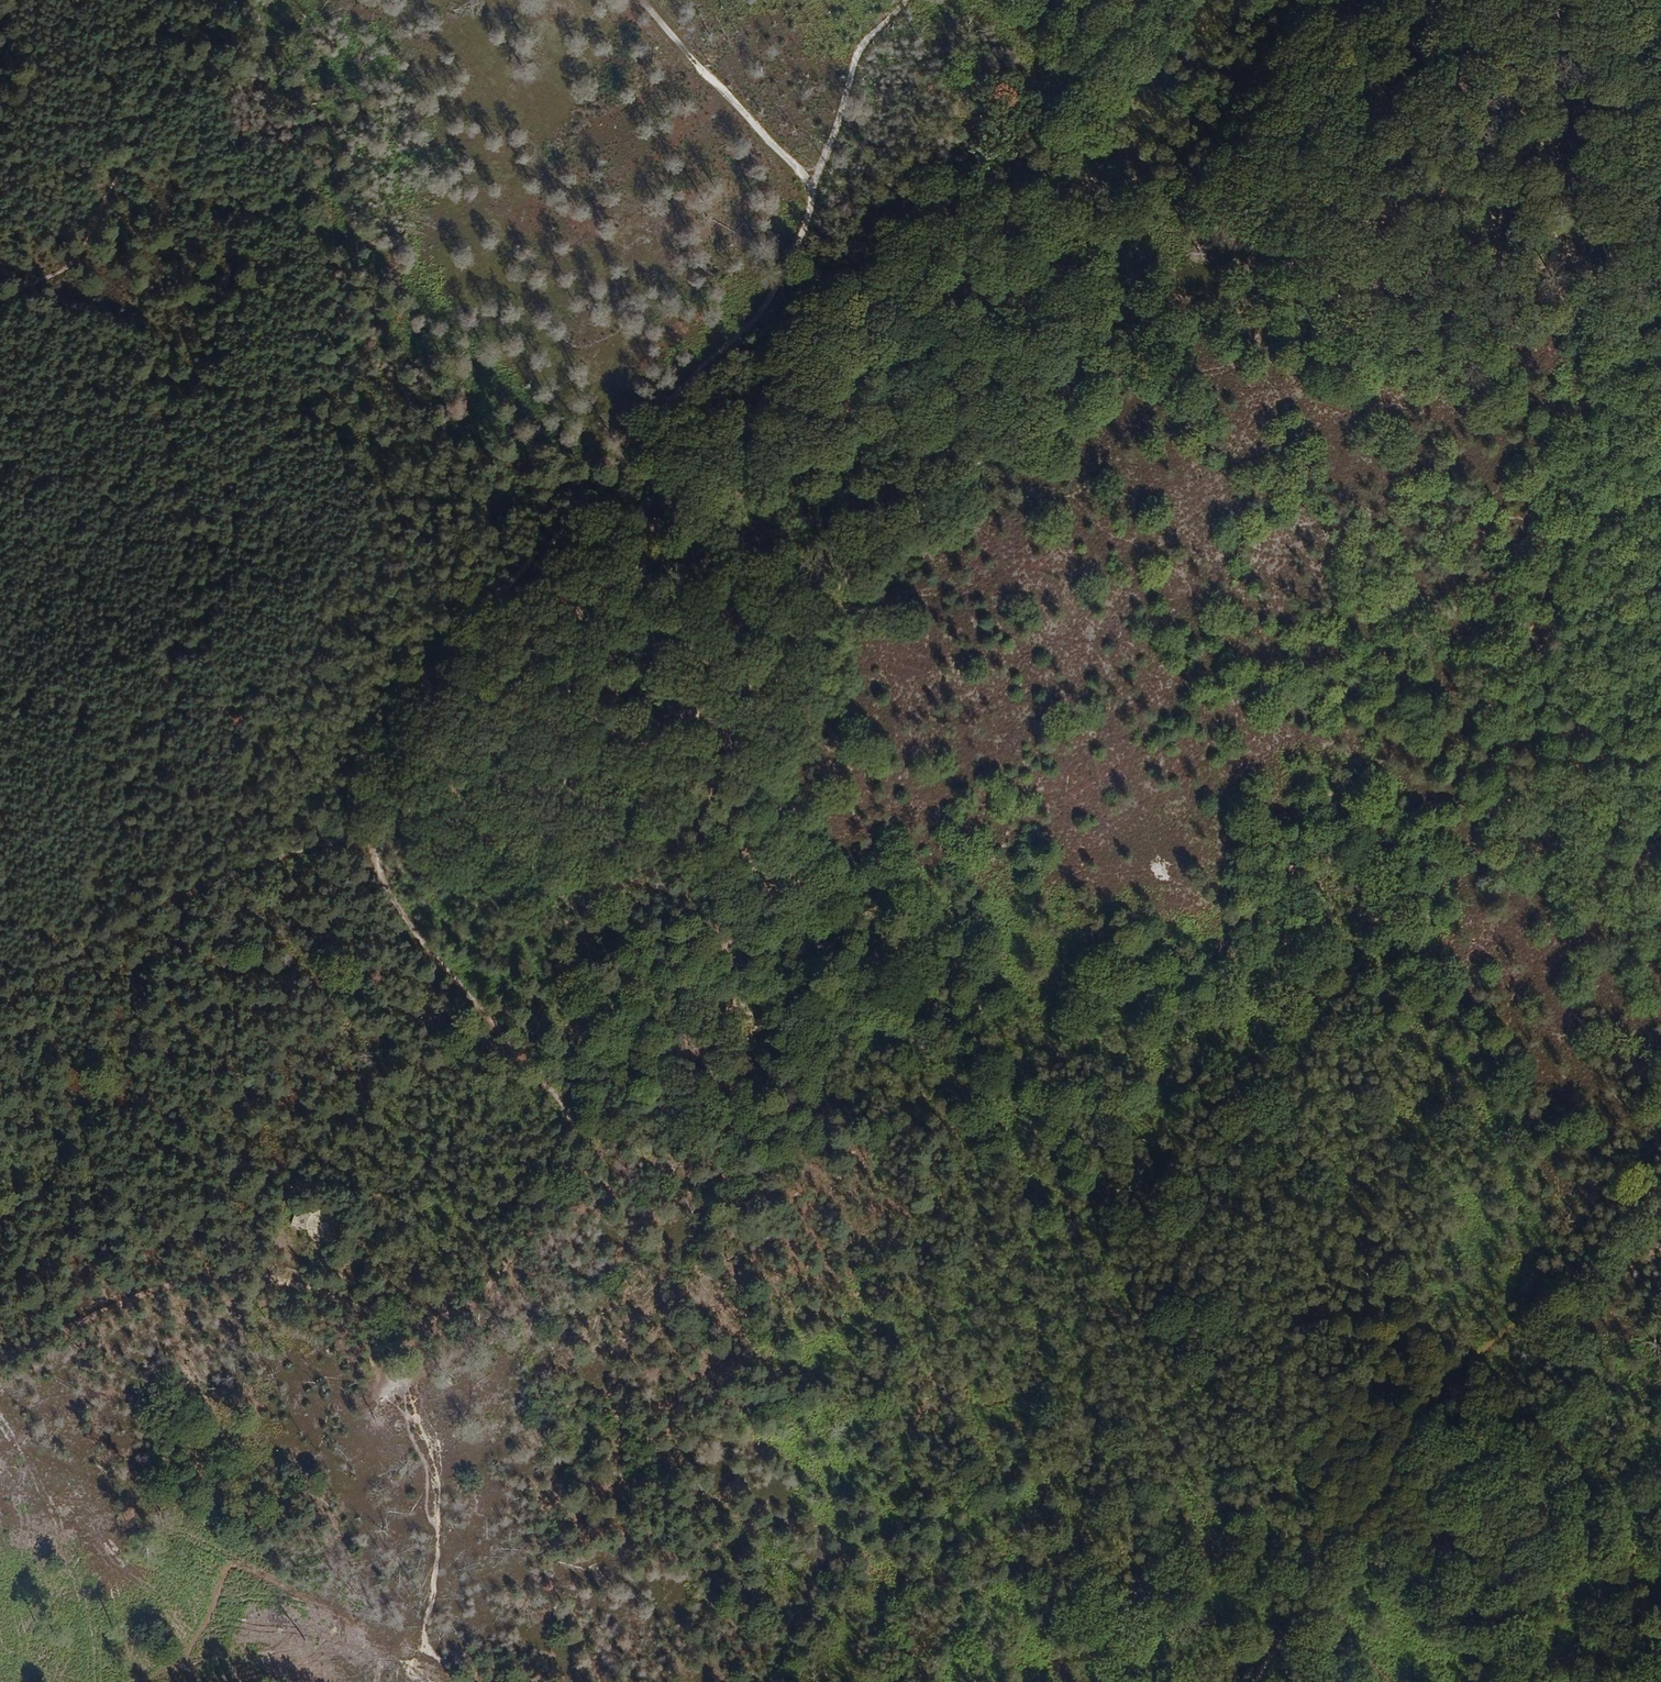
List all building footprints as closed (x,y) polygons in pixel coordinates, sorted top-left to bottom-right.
[(294,1213),(292,1224),(300,1226),(302,1214),(294,1213)]
